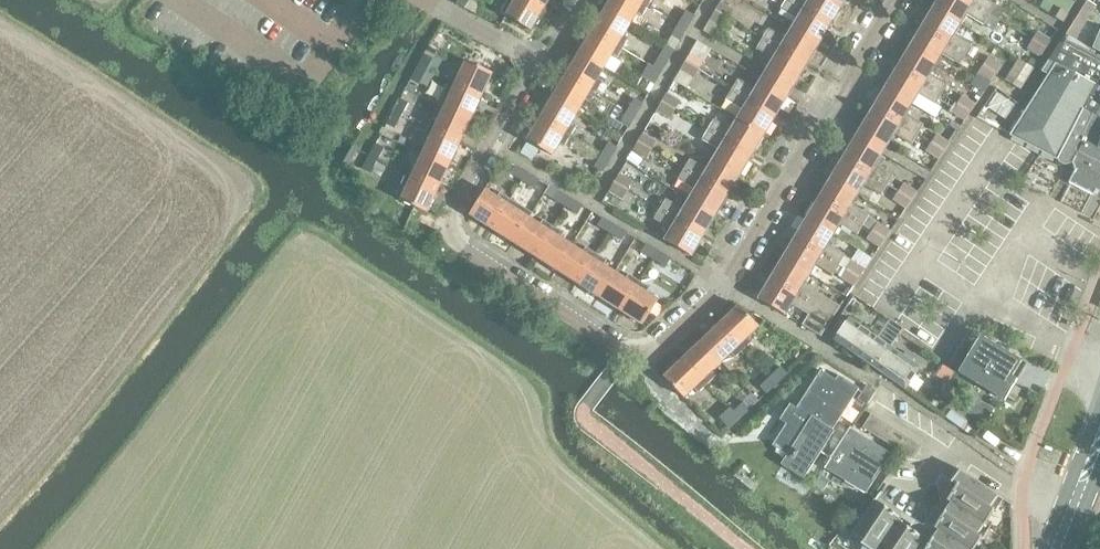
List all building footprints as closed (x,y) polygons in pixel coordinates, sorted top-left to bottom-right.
[(545,6),(535,0),(509,0),(502,11),(532,28),(545,6)] [(607,7),(631,22),(637,12),(643,16),(650,4),(644,0),(611,0),(607,7)] [(721,0),(716,9),(730,18),(735,9),(721,0)] [(793,28),(819,44),(831,24),(791,0),(786,0),(781,8),(799,18),(793,28)] [(831,24),(843,4),(836,0),(791,0),(831,24)] [(934,7),(961,23),(967,13),(984,24),(990,14),(967,0),(938,0),(934,7)] [(990,14),(996,4),(990,0),(967,0),(990,14)] [(1089,19),(1097,5),(1089,0),(1087,0),(1078,14),(1089,19)] [(1069,14),(1054,4),(1049,12),(1064,22),(1069,14)] [(607,7),(594,29),(624,47),(630,38),(624,35),(631,22),(607,7)] [(934,7),(922,27),(966,54),(972,44),(955,33),(961,23),(934,7)] [(688,9),(680,22),(689,27),(696,14),(688,9)] [(725,27),(730,18),(716,9),(703,30),(713,36),(720,24),(725,27)] [(1089,19),(1078,14),(1063,37),(1074,42),(1089,19)] [(681,40),(689,27),(680,22),(672,35),(681,40)] [(922,27),(910,47),(937,63),(943,53),(960,64),(966,54),(922,27)] [(793,28),(787,38),(770,28),(763,38),(807,64),(819,44),(793,28)] [(594,29),(581,51),(605,66),(611,55),(617,59),(624,47),(594,29)] [(1032,39),(1047,48),(1052,39),(1038,30),(1032,39)] [(1074,42),(1063,37),(1042,71),(1048,74),(1010,135),(1058,159),(1059,157),(1064,159),(1071,157),(1076,170),(1068,185),(1092,198),(1095,193),(1099,195),(1099,56),(1074,42)] [(788,95),(807,64),(763,38),(757,48),(774,59),(770,66),(768,69),(782,77),(776,87),(788,95)] [(1047,48),(1032,39),(1027,48),(1041,57),(1047,48)] [(698,40),(686,60),(701,69),(713,48),(698,40)] [(667,45),(654,65),(663,70),(675,50),(667,45)] [(910,47),(898,67),(942,94),(949,84),(931,73),(937,63),(910,47)] [(581,51),(568,73),(598,91),(604,81),(598,78),(605,66),(581,51)] [(984,64),(997,72),(1003,64),(989,56),(984,64)] [(424,57),(419,65),(428,70),(432,62),(424,57)] [(1018,57),(1009,78),(1024,84),(1032,62),(1018,57)] [(467,59),(460,72),(456,71),(451,81),(481,95),(492,71),(467,59)] [(686,60),(681,69),(695,78),(701,69),(686,60)] [(655,84),(663,70),(654,65),(654,66),(650,63),(642,76),(655,84)] [(997,72),(984,64),(978,73),(991,81),(997,72)] [(420,84),(428,70),(419,65),(411,79),(420,84)] [(898,67),(886,87),(913,103),(919,93),(936,104),(942,94),(898,67)] [(733,89),(776,115),(788,95),(776,87),(782,77),(768,69),(764,76),(757,89),(739,79),(733,89)] [(568,73),(555,95),(579,109),(585,99),(591,103),(598,91),(568,73)] [(450,95),(445,106),(471,118),(481,95),(451,81),(446,93),(450,95)] [(886,87),(874,107),(919,134),(925,123),(907,113),(913,103),(886,87)] [(744,109),(738,119),(764,135),(776,115),(733,89),(727,99),(744,109)] [(996,89),(986,109),(1009,121),(1019,101),(996,89)] [(667,92),(662,100),(677,109),(681,100),(667,92)] [(555,95),(542,116),(572,135),(578,125),(572,122),(579,109),(555,95)] [(958,103),(971,111),(976,104),(963,95),(958,103)] [(401,98),(394,110),(403,114),(410,103),(401,98)] [(635,98),(629,109),(637,114),(644,103),(635,98)] [(671,118),(677,109),(662,100),(656,110),(671,118)] [(971,111),(958,103),(953,111),(965,120),(971,111)] [(445,106),(439,118),(434,116),(430,127),(460,141),(471,118),(445,106)] [(919,134),(874,107),(862,125),(876,134),(870,145),(883,153),(895,133),(912,144),(919,134)] [(629,109),(621,123),(629,128),(637,114),(629,109)] [(396,128),(403,114),(394,110),(387,123),(396,128)] [(553,154),(559,143),(565,146),(572,135),(542,116),(528,139),(553,154)] [(738,119),(732,129),(715,119),(709,128),(752,154),(764,135),(738,119)] [(876,134),(862,125),(856,137),(844,158),(888,185),(894,175),(876,164),(883,153),(870,145),(876,134)] [(428,141),(423,152),(449,164),(460,141),(430,127),(424,139),(428,141)] [(740,174),(752,154),(709,128),(703,138),(720,149),(714,159),(740,174)] [(643,132),(638,141),(653,149),(658,140),(643,132)] [(932,142),(945,150),(950,143),(937,134),(932,142)] [(610,141),(603,153),(611,158),(618,146),(610,141)] [(647,158),(653,149),(638,141),(633,150),(647,158)] [(376,142),(369,156),(378,161),(385,147),(376,142)] [(945,150),(932,142),(927,150),(940,158),(945,150)] [(918,162),(931,171),(940,158),(927,150),(918,162)] [(423,152),(417,164),(413,162),(407,174),(412,176),(412,175),(438,187),(449,164),(423,152)] [(603,171),(611,158),(603,153),(595,166),(603,171)] [(369,156),(363,167),(372,172),(378,161),(369,156)] [(844,158),(832,178),(859,194),(864,184),(882,195),(888,185),(844,158)] [(714,159),(708,169),(691,159),(685,169),(728,195),(740,174),(714,159)] [(510,173),(523,180),(528,171),(516,164),(510,173)] [(624,164),(615,180),(629,189),(639,173),(624,164)] [(696,189),(690,199),(716,215),(728,195),(685,169),(679,179),(696,189)] [(541,179),(528,171),(523,180),(536,188),(541,179)] [(406,187),(401,199),(427,211),(438,187),(412,175),(412,176),(407,174),(402,185),(406,187)] [(832,178),(820,197),(864,224),(873,230),(886,238),(891,231),(869,216),(870,214),(853,204),(859,194),(832,178)] [(623,199),(629,189),(615,180),(609,190),(623,199)] [(904,183),(899,191),(912,200),(917,191),(904,183)] [(486,189),(471,214),(493,228),(511,198),(501,192),(498,197),(486,189)] [(554,199),(566,206),(572,197),(559,190),(554,199)] [(899,191),(894,199),(907,207),(912,200),(899,191)] [(584,205),(572,197),(566,206),(579,214),(584,205)] [(820,197),(808,218),(834,234),(840,224),(858,235),(864,224),(820,197)] [(493,228),(514,241),(530,216),(531,217),(534,212),(511,198),(493,228)] [(690,199),(684,209),(667,198),(661,209),(704,234),(716,215),(690,199)] [(583,215),(589,219),(593,210),(588,207),(583,215)] [(692,253),(704,234),(661,209),(655,219),(672,229),(667,238),(692,253)] [(541,224),(531,217),(530,216),(514,241),(536,255),(554,226),(544,219),(541,224)] [(598,225),(610,232),(615,223),(603,216),(598,225)] [(808,218),(796,238),(840,264),(847,268),(860,277),(865,269),(845,256),(846,254),(829,244),(834,234),(808,218)] [(628,231),(615,223),(610,232),(622,240),(628,231)] [(536,255),(557,268),(573,243),(562,237),(565,233),(554,226),(536,255)] [(867,238),(880,246),(886,238),(873,230),(867,238)] [(796,238),(784,258),(810,274),(816,264),(834,275),(840,264),(796,238)] [(557,268),(579,281),(597,252),(587,246),(585,251),(573,243),(557,268)] [(641,252),(653,259),(659,249),(647,243),(641,252)] [(659,249),(653,259),(666,267),(672,257),(659,249)] [(579,281),(600,295),(616,270),(605,264),(608,260),(597,252),(579,281)] [(784,258),(771,278),(835,317),(841,306),(804,284),(810,274),(784,258)] [(855,285),(860,277),(847,268),(842,276),(855,285)] [(600,295),(622,308),(639,280),(629,274),(627,277),(616,270),(600,295)] [(760,297),(787,313),(793,303),(810,314),(804,324),(823,337),(835,317),(771,278),(760,297)] [(644,322),(659,298),(649,291),(651,288),(639,280),(622,308),(644,322)] [(739,304),(721,322),(746,348),(754,340),(749,336),(760,326),(739,304)] [(835,338),(879,369),(893,348),(849,317),(835,338)] [(721,322),(702,340),(723,361),(732,353),(736,357),(746,348),(721,322)] [(1021,389),(1014,385),(1018,378),(1014,375),(1024,359),(982,334),(960,371),(1006,398),(1008,396),(1015,400),(1021,389)] [(702,340),(684,357),(709,383),(718,375),(713,371),(723,361),(702,340)] [(906,388),(921,367),(893,348),(879,369),(906,388)] [(686,397),(695,388),(700,392),(709,383),(684,357),(665,375),(686,397)] [(781,366),(772,375),(779,383),(788,374),(781,366)] [(825,442),(860,388),(839,374),(836,379),(822,369),(798,406),(791,402),(781,418),(787,423),(773,444),(789,455),(783,463),(804,477),(827,443),(825,442)] [(767,394),(779,383),(772,375),(760,386),(767,394)] [(859,400),(868,405),(877,391),(868,385),(859,400)] [(960,404),(974,412),(982,398),(968,390),(960,404)] [(745,401),(735,410),(742,417),(752,408),(745,401)] [(731,428),(742,417),(735,410),(731,407),(720,417),(731,428)] [(872,413),(863,427),(912,457),(920,444),(872,413)] [(891,454),(850,428),(831,456),(832,457),(825,468),(866,492),(891,454)] [(982,536),(979,534),(995,509),(991,506),(998,495),(965,473),(947,500),(951,502),(935,527),(938,529),(931,541),(900,521),(902,517),(875,500),(853,533),(864,540),(862,544),(869,548),(974,548),(982,536)]
